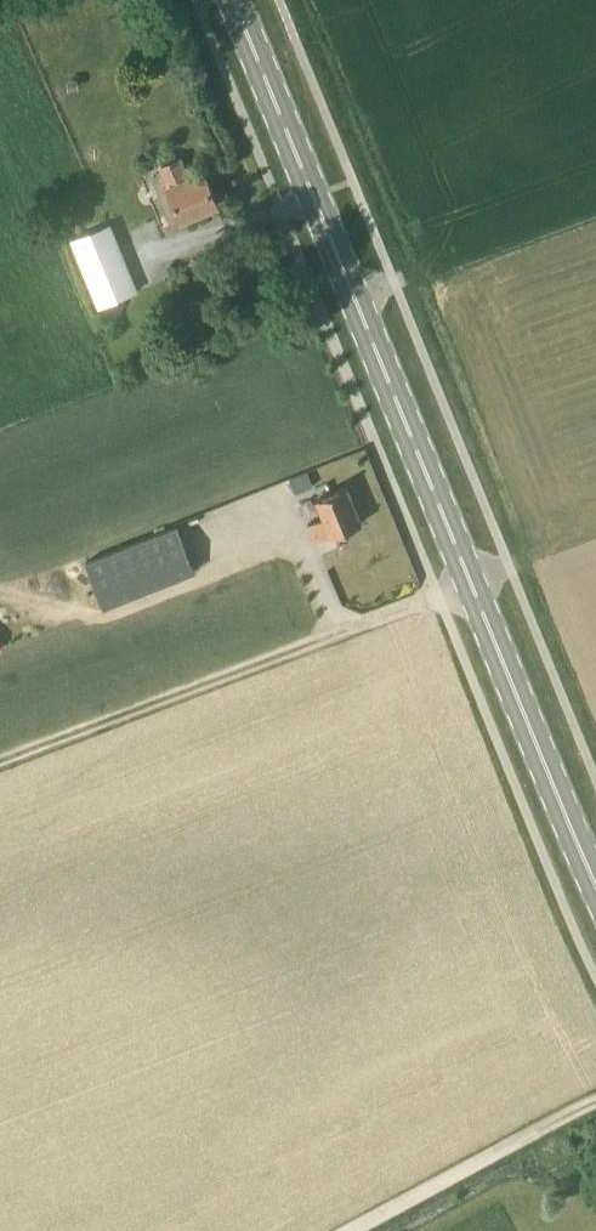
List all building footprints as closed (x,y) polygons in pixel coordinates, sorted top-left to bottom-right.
[(188,179),(180,158),(162,165),(170,186),(169,187),(181,219),(217,204),(205,172),(188,179)] [(110,302),(143,288),(115,221),(81,235),(110,302)] [(306,471),(290,479),(295,492),(312,484),(306,471)] [(315,542),(362,522),(347,486),(317,499),(324,517),(308,523),(315,542)] [(92,562),(110,607),(200,572),(183,527),(92,562)]
